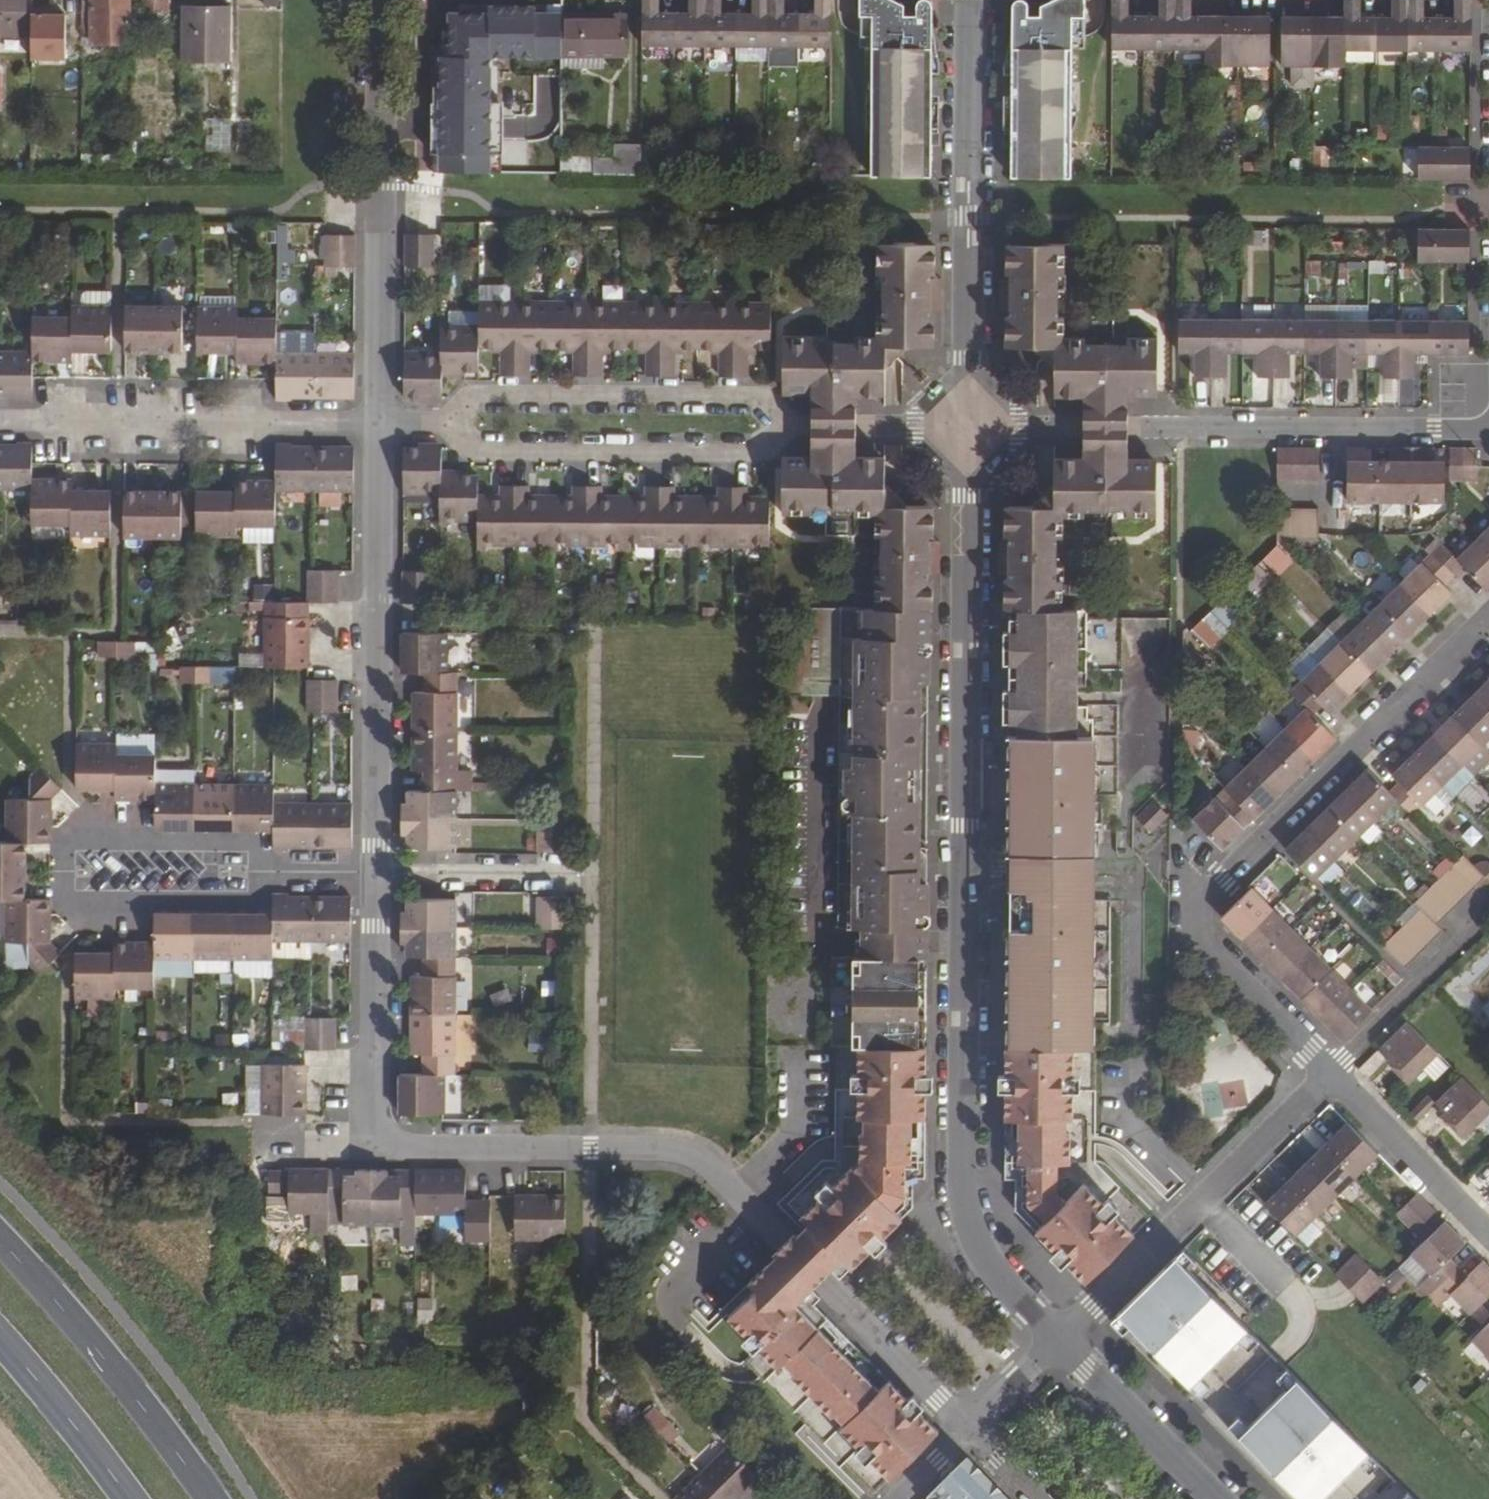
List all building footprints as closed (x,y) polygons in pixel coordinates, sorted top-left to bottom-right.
[(1,19),(2,35),(26,35),(26,0),(0,0),(0,19),(1,19)] [(81,36),(91,37),(91,43),(129,44),(129,0),(81,0),(81,36)] [(143,10),(171,11),(171,0),(143,0),(143,10)] [(643,45),(675,45),(675,11),(661,11),(661,0),(643,0),(643,45)] [(675,11),(675,45),(706,46),(707,0),(690,0),(689,12),(675,11)] [(706,46),(739,46),(739,12),(724,12),(724,0),(707,0),(706,46)] [(739,12),(739,46),(770,46),(770,0),(753,0),(753,12),(739,12)] [(770,46),(770,63),(802,63),(802,46),(802,13),(787,12),(787,0),(770,0),(770,46)] [(802,13),(802,46),(832,47),(832,0),(814,0),(814,13),(802,13)] [(860,47),(873,48),(871,175),(931,176),(931,143),(931,112),(931,4),(931,3),(930,0),(920,0),(919,4),(918,15),(904,15),(905,4),(896,0),(861,0),(860,47)] [(1086,0),(1051,0),(1041,5),(1040,16),(1028,15),(1028,6),(1028,4),(1026,0),(1017,0),(1015,2),(1014,6),(1013,113),(1013,144),(1013,177),(1072,176),(1073,49),(1085,49),(1086,0)] [(1112,49),(1144,50),(1145,17),(1130,16),(1130,0),(1113,0),(1112,49)] [(1145,17),(1144,50),(1175,50),(1176,0),(1159,0),(1160,16),(1145,17)] [(1175,50),(1207,50),(1207,15),(1192,15),(1193,0),(1176,0),(1175,50)] [(1344,16),(1344,50),(1376,50),(1377,17),(1362,17),(1362,0),(1344,0),(1344,16)] [(1377,17),(1376,50),(1408,50),(1408,0),(1392,0),(1392,17),(1377,17)] [(1408,50),(1439,51),(1438,17),(1425,18),(1426,0),(1408,0),(1408,50)] [(1438,17),(1439,51),(1471,51),(1471,0),(1455,0),(1455,18),(1438,17)] [(491,56),(562,56),(562,20),(562,14),(537,13),(537,6),(490,6),(490,13),(450,13),(450,55),(441,55),(441,102),(432,102),(432,153),(441,153),(440,172),(490,172),(490,153),(504,153),(504,102),(490,102),(491,56)] [(232,51),(233,7),(183,7),(183,51),(232,51)] [(48,11),(32,11),(31,59),(66,59),(66,16),(58,16),(48,16),(48,11)] [(1224,15),(1207,15),(1207,50),(1207,64),(1238,64),(1239,23),(1224,23),(1224,15)] [(1271,16),(1253,16),(1253,23),(1239,23),(1238,64),(1271,65),(1271,16)] [(1314,64),(1314,24),(1300,24),(1300,16),(1282,16),(1283,64),(1293,64),(1294,84),(1314,84),(1314,64)] [(1344,16),(1330,16),(1330,24),(1314,24),(1314,64),(1344,64),(1344,50),(1344,16)] [(625,55),(625,20),(562,20),(562,56),(562,66),(604,67),(604,55),(625,55)] [(726,69),(727,47),(706,47),(706,68),(726,69)] [(232,149),(233,118),(209,117),(209,149),(232,149)] [(253,129),(240,130),(241,146),(253,145),(253,129)] [(595,158),(595,173),(641,173),(641,144),(615,143),(614,158),(595,158)] [(1313,145),(1312,165),(1331,166),(1332,146),(1313,145)] [(1438,146),(1420,146),(1419,179),(1470,179),(1470,146),(1438,146)] [(595,173),(595,158),(561,158),(561,173),(595,173)] [(1469,229),(1419,228),(1419,261),(1432,261),(1469,261),(1469,229)] [(435,234),(406,233),(406,265),(434,265),(435,234)] [(341,234),(325,234),(325,267),(341,267),(341,234)] [(356,234),(341,234),(341,267),(356,267),(356,234)] [(930,242),(878,242),(878,273),(884,273),(884,314),(877,315),(878,337),(856,336),(856,342),(828,342),(814,342),(814,336),(785,336),(784,382),(784,389),(813,390),(856,390),(886,391),(887,366),(896,357),(907,346),(930,346),(930,311),(930,278),(930,242)] [(1065,244),(1012,243),(1012,279),(1012,311),(1011,346),(1036,347),(1045,357),(1055,368),(1055,391),(1085,391),(1129,392),(1159,392),(1158,338),(1127,338),(1127,346),(1115,345),(1086,345),(1086,338),(1065,338),(1065,316),(1058,316),(1058,275),(1064,275),(1065,244)] [(295,253),(278,253),(278,262),(295,262),(295,253)] [(341,267),(325,267),(325,276),(341,275),(341,267)] [(943,279),(930,278),(930,311),(942,311),(943,279)] [(1012,279),(1001,279),(1000,312),(1012,311),(1012,279)] [(508,306),(508,298),(508,290),(480,290),(479,306),(508,306)] [(84,307),(72,307),(71,317),(71,350),(112,350),(113,292),(87,292),(84,294),(84,307)] [(236,308),(236,296),(203,296),(203,307),(236,308)] [(433,355),(405,355),(405,397),(441,398),(442,372),(455,372),(464,372),(478,372),(479,348),(502,348),(502,375),(516,374),(530,375),(531,348),(553,348),(574,348),(574,375),(589,375),(604,375),(604,348),(626,349),(647,349),(646,375),(662,375),(676,376),(676,349),(698,349),(720,349),(720,376),(735,376),(750,376),(749,349),(771,349),(772,308),(744,308),(744,299),(726,299),(725,307),(670,307),(670,298),(652,298),(652,307),(598,307),(598,298),(580,298),(580,307),(524,306),(524,298),(508,298),(508,306),(479,306),(479,316),(479,332),(450,332),(450,323),(442,323),(441,348),(432,348),(433,355)] [(1306,304),(1306,319),(1337,319),(1337,304),(1306,304)] [(1337,304),(1337,319),(1369,319),(1369,304),(1337,304)] [(154,306),(126,306),(125,351),(139,351),(140,347),(154,347),(154,306)] [(183,307),(154,306),(154,347),(168,347),(168,351),(183,351),(183,307)] [(203,307),(198,307),(197,351),(238,352),(238,318),(238,308),(236,308),(203,307)] [(442,315),(442,323),(450,323),(450,332),(479,332),(479,316),(442,315)] [(71,317),(33,317),(33,352),(33,362),(71,361),(71,350),(71,317)] [(277,318),(238,318),(238,352),(237,362),(277,362),(277,353),(277,318)] [(1211,318),(1180,318),(1180,352),(1195,352),(1195,376),(1211,376),(1211,318)] [(1243,319),(1211,318),(1211,376),(1227,376),(1228,352),(1243,352),(1243,319)] [(1275,319),(1243,319),(1243,352),(1259,353),(1258,376),(1274,376),(1275,319)] [(1306,319),(1275,319),(1274,376),(1291,376),(1292,353),(1305,352),(1306,319)] [(1337,319),(1306,319),(1305,352),(1321,353),(1321,377),(1336,377),(1337,319)] [(1369,319),(1337,319),(1336,377),(1354,377),(1354,352),(1368,353),(1369,319)] [(1400,319),(1369,319),(1368,353),(1384,353),(1383,377),(1400,377),(1400,319)] [(1430,320),(1400,319),(1400,377),(1417,378),(1417,353),(1430,354),(1430,320)] [(1469,320),(1430,320),(1430,354),(1469,354),(1469,320)] [(0,351),(0,395),(21,395),(33,395),(33,378),(33,362),(33,352),(0,351)] [(316,354),(277,353),(277,362),(277,380),(277,396),(288,397),(315,397),(316,354)] [(355,354),(316,354),(315,397),(355,397),(355,354)] [(856,390),(813,390),(813,427),(813,461),(855,461),(856,427),(856,390)] [(1129,392),(1085,391),(1085,428),(1084,462),(1129,462),(1129,429),(1129,392)] [(0,445),(0,489),(32,489),(32,480),(32,463),(32,445),(20,445),(0,445)] [(289,446),(277,446),(277,464),(277,482),(277,490),(314,490),(315,446),(289,446)] [(354,447),(315,446),(314,490),(354,491),(354,447)] [(441,448),(405,447),(404,491),(431,491),(432,499),(441,499),(441,525),(449,524),(449,517),(479,517),(478,557),(487,557),(487,550),(544,550),(544,558),(562,557),(562,550),(616,550),(616,558),(633,559),(633,550),(689,551),(689,559),(707,559),(707,551),(760,551),(760,559),(770,559),(771,501),(749,500),(749,487),(735,487),(719,487),(719,500),(697,500),(675,500),(675,486),(661,487),(646,486),(646,500),(625,500),(602,500),(602,486),(589,486),(573,486),(572,500),(553,499),(530,499),(530,485),(516,485),(500,485),(500,499),(478,499),(478,473),(464,474),(455,473),(442,473),(441,448)] [(1278,448),(1278,478),(1319,478),(1319,448),(1278,448)] [(1371,448),(1348,448),(1348,500),(1380,500),(1408,501),(1445,501),(1445,462),(1437,462),(1437,449),(1428,448),(1390,448),(1389,462),(1371,462),(1371,448)] [(1478,449),(1450,449),(1450,480),(1464,480),(1478,480),(1478,466),(1478,449)] [(813,461),(784,461),(784,466),(783,515),(813,515),(813,510),(827,510),(855,510),(855,515),(877,516),(876,534),(882,535),(883,578),(876,578),(877,608),(920,608),(929,608),(929,574),(929,541),(929,506),(906,506),(894,495),(885,486),(885,461),(855,461),(813,461)] [(1034,507),(1010,506),(1010,541),(1009,574),(1009,608),(1019,608),(1063,608),(1064,579),(1057,578),(1058,535),(1064,535),(1064,516),(1085,517),(1086,510),(1114,511),(1127,510),(1127,516),(1157,517),(1157,463),(1129,462),(1084,462),(1055,461),(1054,486),(1043,497),(1034,507)] [(72,481),(32,480),(32,489),(32,523),(71,524),(72,490),(72,481)] [(277,482),(237,480),(237,491),(237,524),(246,524),(246,538),(276,539),(277,490),(277,482)] [(111,490),(72,490),(71,524),(71,534),(111,534),(111,490)] [(138,491),(125,490),(125,535),(153,535),(153,496),(138,496),(138,491)] [(182,491),(167,491),(167,496),(153,496),(153,535),(181,535),(182,491)] [(237,491),(196,491),(196,534),(237,535),(237,524),(237,491)] [(1319,509),(1278,508),(1278,539),(1292,539),(1319,540),(1319,533),(1319,509)] [(1194,818),(1224,848),(1335,737),(1313,714),(1322,705),(1329,711),(1451,591),(1444,584),(1463,566),(1485,589),(1488,585),(1488,529),(1478,539),(1457,559),(1442,543),(1403,582),(1382,603),(1362,623),(1342,643),(1322,662),(1292,692),(1306,708),(1285,728),(1265,748),(1245,768),(1225,788),(1233,796),(1224,805),(1216,796),(1194,818)] [(941,541),(929,541),(929,574),(941,574),(941,541)] [(1010,541),(999,542),(999,574),(1009,574),(1010,541)] [(1277,547),(1263,560),(1279,578),(1293,565),(1277,547)] [(1259,565),(1243,581),(1254,592),(1270,577),(1259,565)] [(313,570),(309,570),(308,602),(323,602),(323,570),(313,570)] [(338,570),(323,570),(323,602),(338,603),(338,570)] [(433,572),(404,571),(403,603),(432,603),(433,572)] [(276,602),(266,601),(265,667),(275,667),(308,667),(308,602),(276,602)] [(857,696),(857,637),(866,637),(866,608),(814,608),(813,636),(788,636),(788,695),(857,696)] [(864,957),(913,957),(914,928),(919,928),(919,869),(912,869),(912,696),(920,696),(920,608),(877,608),(866,608),(866,637),(857,637),(857,696),(856,767),(847,767),(847,812),(856,812),(855,928),(864,928),(864,957)] [(1063,608),(1019,608),(1020,618),(1088,618),(1089,608),(1084,608),(1063,608)] [(1211,611),(1191,632),(1209,650),(1229,629),(1211,611)] [(1088,618),(1020,618),(1019,691),(1042,692),(1048,692),(1049,677),(1065,677),(1065,668),(1089,668),(1088,618)] [(447,633),(403,632),(403,673),(426,673),(446,673),(447,633)] [(117,641),(100,641),(100,657),(117,657),(117,641)] [(123,641),(117,641),(117,657),(136,657),(136,641),(123,641)] [(214,666),(178,665),(178,683),(214,683),(214,666)] [(446,673),(426,673),(426,693),(414,692),(413,731),(457,732),(457,673),(446,673)] [(1065,677),(1049,677),(1048,692),(1042,692),(1042,699),(1064,699),(1065,677)] [(323,679),(308,679),(307,711),(313,711),(324,711),(323,679)] [(338,679),(323,679),(324,711),(338,711),(338,679)] [(1286,850),(1316,878),(1336,858),(1356,837),(1376,817),(1395,798),(1411,814),(1442,784),(1463,763),(1482,744),(1488,737),(1488,681),(1392,776),(1399,784),(1390,793),(1367,769),(1286,850)] [(1042,692),(1019,691),(1019,705),(1041,705),(1042,699),(1042,692)] [(1041,705),(1019,705),(1018,854),(1094,855),(1094,831),(1094,795),(1095,719),(1088,718),(1089,706),(1064,706),(1064,699),(1042,699),(1041,705)] [(457,732),(413,731),(413,770),(425,771),(425,791),(456,791),(457,732)] [(1463,763),(1475,775),(1488,761),(1488,751),(1482,744),(1463,763)] [(116,746),(77,745),(76,788),(101,789),(116,788),(116,755),(116,746)] [(155,755),(116,755),(116,788),(116,797),(155,798),(155,785),(155,755)] [(1463,763),(1442,784),(1454,796),(1475,775),(1463,763)] [(62,788),(40,766),(30,776),(30,798),(8,798),(8,842),(26,842),(51,842),(50,826),(51,798),(62,788)] [(326,784),(326,798),(355,797),(355,783),(326,784)] [(1454,796),(1442,784),(1422,804),(1432,813),(1436,813),(1454,796)] [(195,785),(155,785),(155,798),(155,827),(195,828),(195,785)] [(235,786),(195,785),(195,828),(234,828),(235,786)] [(1172,785),(1154,802),(1167,817),(1172,813),(1172,785)] [(274,786),(235,786),(234,828),(273,829),(273,803),(274,786)] [(425,791),(409,790),(408,804),(402,804),(401,819),(456,820),(471,820),(471,804),(456,804),(456,791),(425,791)] [(1118,795),(1094,795),(1094,831),(1118,831),(1118,795)] [(1154,802),(1137,818),(1151,832),(1167,817),(1154,802)] [(312,803),(273,803),(273,829),(273,846),(286,847),(312,847),(312,803)] [(352,804),(312,803),(312,847),(352,847),(352,804)] [(456,820),(401,819),(401,833),(408,833),(408,847),(456,848),(456,820)] [(553,820),(538,820),(539,851),(553,851),(553,820)] [(568,820),(553,820),(553,851),(568,852),(568,820)] [(0,842),(0,869),(21,870),(21,857),(25,857),(26,842),(8,842),(0,842)] [(1094,855),(1018,854),(1018,889),(1036,889),(1035,901),(1093,900),(1094,855)] [(1401,926),(1381,945),(1404,968),(1443,930),(1437,923),(1484,877),(1463,854),(1456,861),(1437,880),(1417,899),(1414,902),(1420,908),(1401,926)] [(0,869),(0,898),(7,898),(25,898),(25,883),(21,883),(21,870),(0,869)] [(1252,888),(1223,917),(1344,1039),(1373,1011),(1351,989),(1331,969),(1312,949),(1292,929),(1272,908),(1252,888)] [(286,896),(273,895),(273,914),(273,940),(312,939),(313,896),(286,896)] [(351,897),(313,896),(312,939),(351,941),(351,897)] [(553,897),(538,897),(538,928),(552,928),(553,897)] [(567,897),(553,897),(552,928),(567,928),(567,897)] [(25,898),(7,898),(6,941),(28,942),(29,962),(39,972),(60,951),(50,941),(50,914),(50,899),(25,898)] [(455,899),(408,898),(407,913),(401,913),(400,927),(455,927),(455,899)] [(1093,900),(1035,901),(1034,929),(1021,930),(1021,1046),(1097,1047),(1103,1047),(1102,1024),(1104,901),(1093,900)] [(195,913),(156,913),(155,944),(155,956),(195,956),(195,913)] [(234,913),(195,913),(195,956),(233,956),(234,913)] [(273,914),(234,913),(233,956),(273,957),(273,940),(273,914)] [(455,927),(400,927),(401,942),(407,942),(407,956),(424,956),(455,956),(455,927)] [(913,957),(928,957),(928,928),(919,928),(914,928),(913,957)] [(1021,930),(1008,930),(1007,1046),(1021,1046),(1021,930)] [(155,944),(116,943),(116,952),(116,986),(155,986),(155,956),(155,944)] [(100,952),(76,952),(76,996),(116,997),(116,986),(116,952),(100,952)] [(455,956),(424,956),(424,976),(413,977),(412,1014),(455,1015),(455,956)] [(864,957),(833,957),(832,1045),(837,1045),(913,1045),(913,1035),(913,1016),(897,1015),(896,1003),(900,1004),(909,996),(909,988),(913,988),(914,968),(913,957),(864,957)] [(927,968),(914,968),(913,988),(927,988),(927,968)] [(455,1015),(412,1014),(411,1054),(423,1053),(423,1073),(444,1074),(455,1074),(455,1015)] [(927,1016),(913,1016),(913,1035),(927,1035),(927,1016)] [(311,1017),(306,1017),(306,1049),(321,1049),(322,1017),(311,1017)] [(335,1017),(322,1017),(321,1049),(335,1049),(335,1017)] [(1411,1026),(1406,1021),(1382,1047),(1391,1057),(1400,1065),(1396,1069),(1408,1083),(1437,1052),(1411,1026)] [(1189,1040),(1200,1110),(1270,1098),(1257,1026),(1216,1033),(1217,1035),(1189,1040)] [(527,1051),(543,1052),(543,1036),(528,1035),(527,1051)] [(913,1045),(837,1045),(836,1160),(831,1160),(789,1203),(810,1225),(842,1258),(893,1208),(906,1194),(906,1161),(912,1161),(912,1119),(913,1045)] [(927,1045),(913,1045),(912,1119),(927,1118),(927,1045)] [(1021,1046),(1007,1046),(1005,1119),(1019,1119),(1021,1046)] [(1097,1047),(1021,1046),(1019,1119),(1019,1161),(1029,1162),(1028,1202),(1096,1273),(1152,1219),(1096,1162),(1097,1047)] [(1400,1065),(1391,1057),(1387,1061),(1396,1069),(1400,1065)] [(262,1113),(262,1064),(247,1064),(247,1113),(262,1113)] [(306,1065),(262,1064),(262,1113),(305,1113),(306,1065)] [(423,1073),(399,1073),(399,1113),(444,1113),(444,1074),(423,1073)] [(1462,1077),(1436,1103),(1444,1112),(1453,1120),(1449,1124),(1463,1138),(1488,1111),(1488,1105),(1462,1077)] [(114,1100),(99,1100),(98,1112),(114,1112),(114,1100)] [(154,1104),(136,1104),(136,1113),(153,1113),(154,1104)] [(1453,1120),(1444,1112),(1440,1116),(1449,1124),(1453,1120)] [(1339,1137),(1329,1146),(1359,1175),(1379,1154),(1348,1123),(1336,1134),(1339,1137)] [(1318,1151),(1307,1163),(1339,1195),(1359,1175),(1329,1146),(1322,1153),(1318,1151)] [(1298,1178),(1290,1186),(1317,1215),(1339,1195),(1307,1163),(1296,1175),(1298,1178)] [(328,1169),(290,1169),(290,1172),(289,1192),(289,1196),(273,1196),(273,1212),(311,1212),(311,1232),(328,1232),(328,1213),(328,1201),(328,1169)] [(344,1169),(328,1169),(328,1201),(344,1201),(344,1224),(372,1224),(372,1169),(358,1169),(358,1178),(343,1178),(344,1169)] [(350,1169),(344,1169),(343,1178),(358,1178),(358,1169),(350,1169)] [(387,1170),(372,1169),(372,1224),(401,1225),(401,1202),(415,1202),(416,1170),(402,1170),(400,1178),(387,1178),(387,1170)] [(466,1170),(416,1170),(415,1202),(415,1212),(466,1213),(466,1201),(466,1194),(466,1170)] [(270,1172),(269,1191),(289,1192),(290,1172),(270,1172)] [(1277,1193),(1265,1204),(1297,1236),(1317,1215),(1290,1186),(1280,1195),(1277,1193)] [(1417,1192),(1396,1213),(1411,1228),(1431,1207),(1417,1192)] [(565,1195),(515,1195),(514,1238),(564,1239),(565,1195)] [(328,1224),(344,1224),(344,1201),(328,1201),(328,1213),(328,1224)] [(489,1201),(466,1201),(466,1213),(466,1241),(489,1241),(489,1201)] [(415,1212),(415,1202),(401,1202),(401,1225),(400,1242),(415,1243),(415,1212)] [(1445,1221),(1431,1207),(1411,1228),(1424,1242),(1445,1221)] [(904,1219),(893,1208),(842,1258),(854,1269),(904,1219)] [(1456,1232),(1445,1221),(1424,1242),(1412,1254),(1432,1275),(1421,1287),(1429,1296),(1459,1265),(1451,1257),(1462,1246),(1453,1236),(1456,1232)] [(810,1225),(804,1229),(837,1263),(842,1258),(810,1225)] [(804,1229),(803,1231),(835,1265),(837,1263),(804,1229)] [(786,1248),(772,1262),(804,1295),(818,1281),(835,1265),(803,1231),(786,1248)] [(1466,1242),(1456,1232),(1453,1236),(1462,1246),(1466,1242)] [(1185,1249),(1176,1258),(1188,1270),(1197,1262),(1185,1249)] [(1355,1254),(1334,1274),(1349,1289),(1370,1269),(1355,1254)] [(1176,1258),(1119,1313),(1132,1327),(1191,1387),(1201,1378),(1240,1340),(1249,1331),(1238,1321),(1188,1270),(1176,1258)] [(1484,1260),(1480,1264),(1488,1273),(1488,1265),(1484,1260)] [(772,1262),(769,1265),(792,1291),(800,1299),(804,1295),(772,1262)] [(1480,1264),(1469,1275),(1459,1265),(1429,1296),(1439,1305),(1450,1294),(1471,1314),(1488,1295),(1488,1273),(1480,1264)] [(792,1291),(769,1265),(752,1283),(758,1290),(731,1316),(749,1335),(743,1341),(755,1353),(745,1363),(874,1494),(928,1441),(876,1388),(795,1304),(786,1296),(792,1291)] [(1384,1282),(1370,1269),(1349,1289),(1363,1303),(1384,1282)] [(800,1299),(792,1291),(786,1296),(795,1304),(800,1299)] [(1119,1313),(1111,1321),(1124,1334),(1132,1327),(1119,1313)] [(1472,1341),(1488,1359),(1488,1323),(1472,1341)] [(1249,1331),(1240,1340),(1249,1350),(1259,1341),(1249,1331)] [(1277,1379),(1287,1389),(1297,1379),(1287,1370),(1277,1379)] [(887,1378),(876,1388),(928,1441),(939,1431),(887,1378)] [(1201,1378),(1191,1387),(1201,1397),(1211,1388),(1201,1378)] [(1239,1436),(1301,1498),(1322,1498),(1360,1463),(1370,1453),(1297,1379),(1287,1389),(1248,1426),(1239,1436)] [(660,1432),(669,1423),(653,1408),(644,1416),(660,1432)] [(1239,1417),(1230,1426),(1239,1436),(1248,1426),(1239,1417)] [(679,1433),(669,1423),(660,1432),(671,1442),(679,1433)] [(701,1474),(727,1498),(737,1498),(760,1476),(730,1445),(701,1474)] [(1370,1453),(1360,1463),(1370,1472),(1379,1463),(1370,1453)] [(514,1474),(525,1484),(533,1475),(523,1465),(514,1474)] [(957,1469),(927,1498),(998,1498),(990,1490),(984,1496),(957,1469)] [(516,1493),(525,1484),(514,1474),(505,1482),(516,1493)] [(675,1498),(727,1498),(701,1474),(675,1498)]
